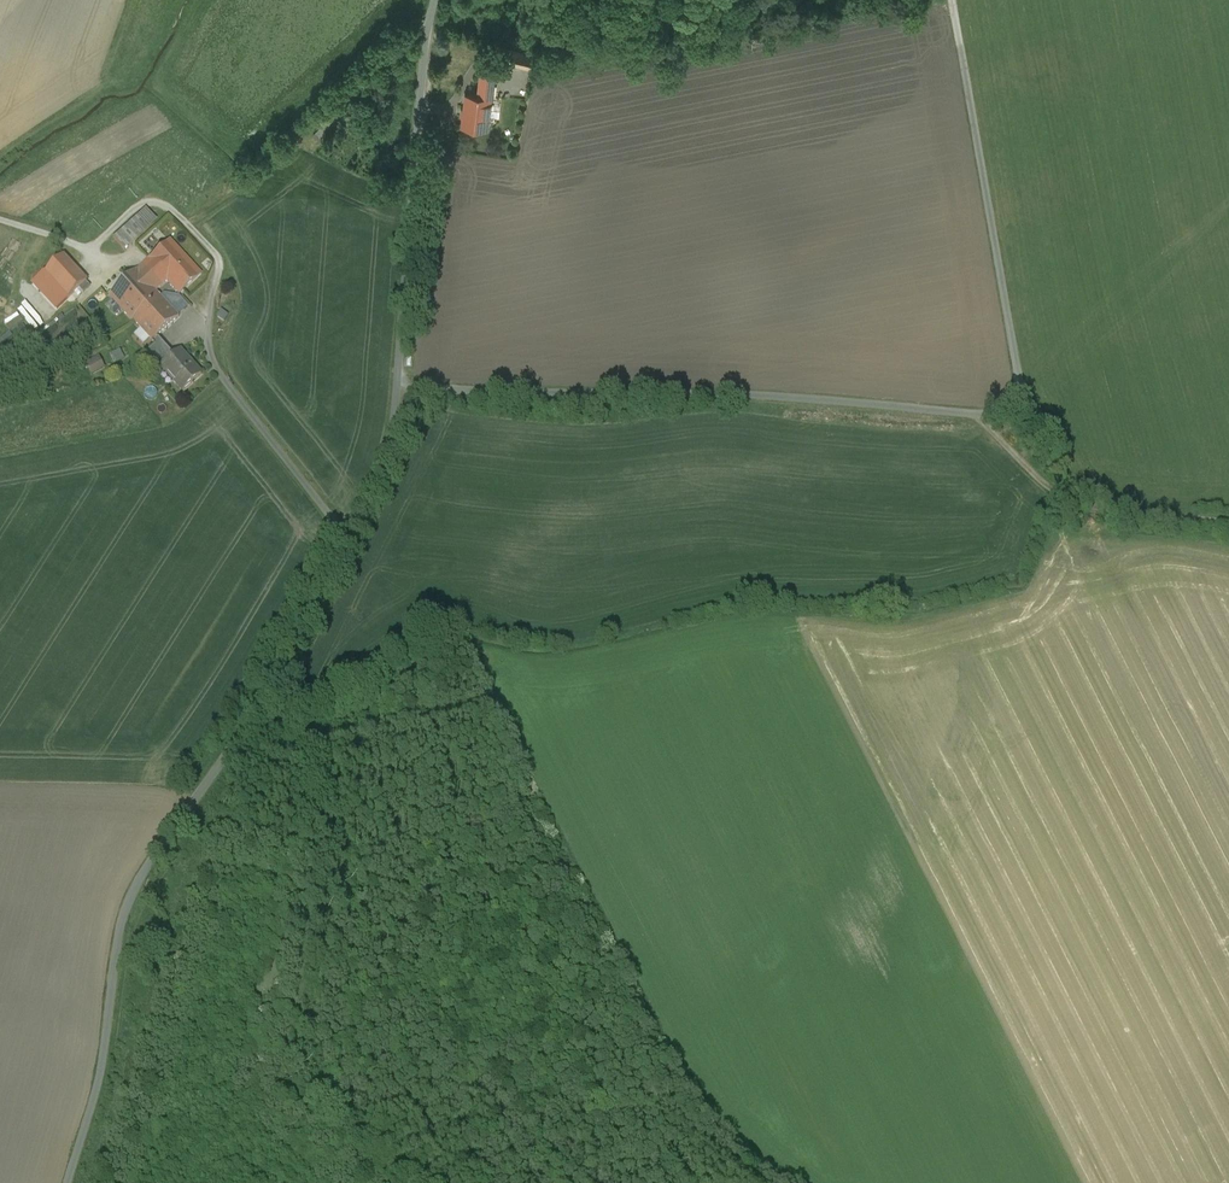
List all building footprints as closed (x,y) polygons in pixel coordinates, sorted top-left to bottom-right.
[(499,49),(488,47),(486,57),(496,60),(499,49)] [(538,57),(499,47),(499,49),(496,60),(535,70),(538,57)] [(481,71),(478,95),(467,94),(463,125),(487,128),(493,73),(481,71)] [(146,209),(115,239),(126,251),(157,221),(146,209)] [(199,272),(170,240),(143,264),(161,284),(168,278),(179,290),(199,272)] [(89,282),(65,256),(47,273),(70,299),(89,282)] [(161,284),(143,264),(137,270),(138,270),(138,271),(155,289),(161,284)] [(137,270),(112,293),(111,293),(111,294),(112,294),(134,318),(150,303),(151,305),(161,296),(155,289),(138,271),(138,270),(137,270),(137,269),(136,270),(137,270)] [(150,303),(134,318),(152,338),(152,339),(153,339),(153,338),(157,335),(178,316),(179,315),(178,314),(161,296),(151,305),(150,303)] [(180,349),(174,354),(157,335),(153,338),(153,339),(163,349),(151,359),(159,368),(162,366),(183,389),(201,373),(180,349)] [(155,343),(145,352),(151,359),(163,349),(153,339),(152,339),(155,343)] [(94,371),(107,365),(101,352),(88,359),(94,371)]
